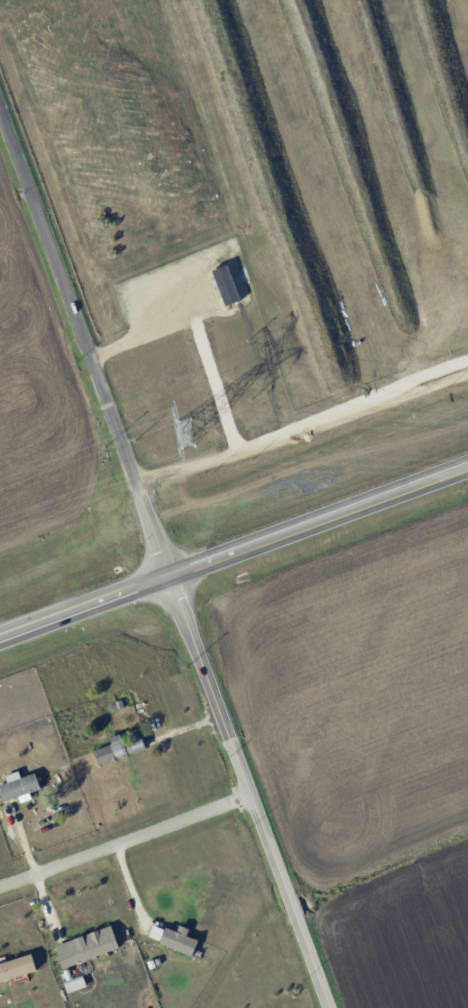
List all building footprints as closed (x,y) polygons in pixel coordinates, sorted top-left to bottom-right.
[(237,302),(229,265),(213,269),(222,305),(237,302)] [(145,750),(140,736),(122,742),(119,734),(108,738),(111,745),(93,750),(98,765),(145,750)] [(20,778),(18,771),(4,776),(6,782),(0,785),(0,795),(3,802),(40,789),(34,773),(20,778)] [(191,956),(197,941),(153,923),(147,937),(191,956)] [(74,963),(118,949),(111,926),(67,940),(74,963)] [(35,973),(32,956),(0,963),(0,980),(35,973)] [(67,993),(85,986),(82,975),(63,982),(67,993)]
